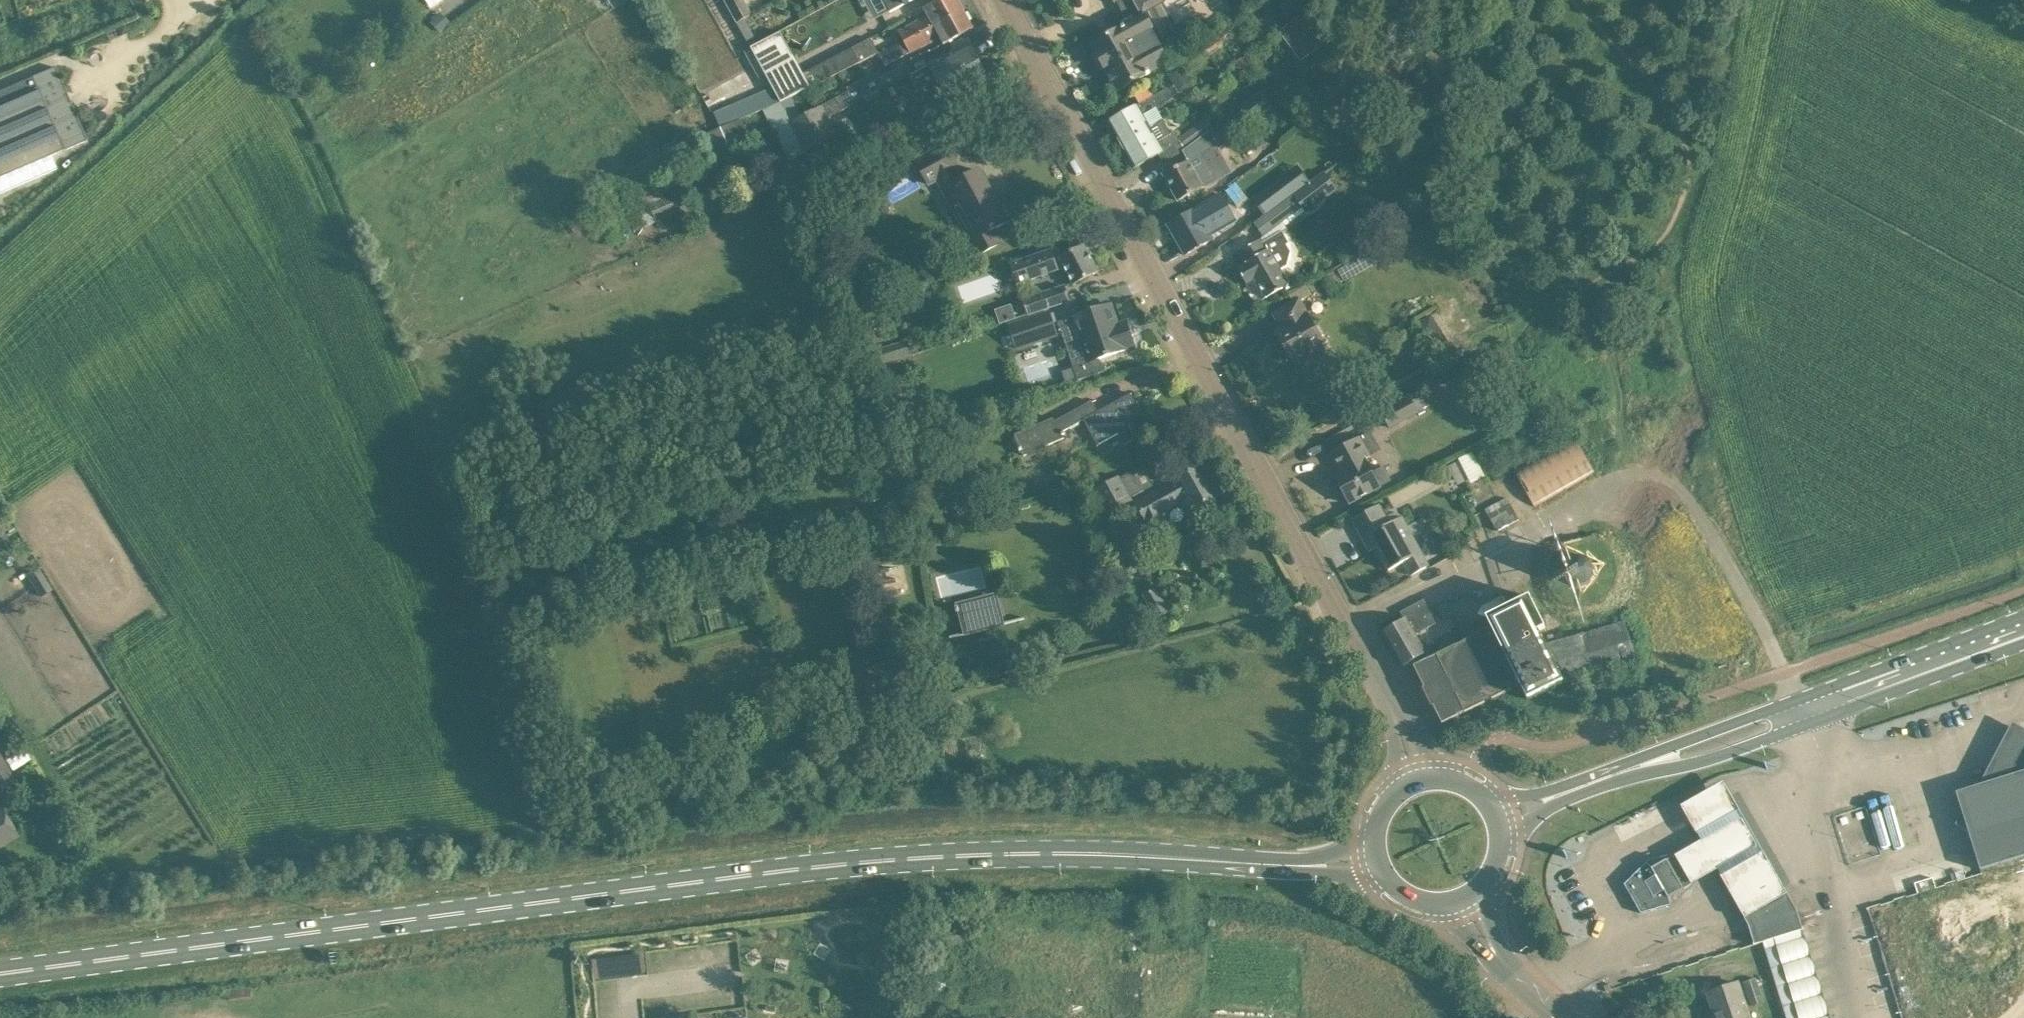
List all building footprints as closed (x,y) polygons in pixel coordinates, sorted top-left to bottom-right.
[(738,22),(745,18),(753,13),(745,0),(725,0),(738,22)] [(890,12),(905,4),(912,0),(884,0),(890,12)] [(904,40),(905,41),(964,9),(959,0),(937,0),(925,7),(929,15),(899,30),(904,40)] [(1092,44),(1097,53),(1093,55),(1101,71),(1106,68),(1118,91),(1166,65),(1162,58),(1175,51),(1169,40),(1181,33),(1164,2),(1165,2),(1163,0),(1115,0),(1116,1),(1117,1),(1122,10),(1121,10),(1129,24),(1092,44)] [(1288,17),(1307,2),(1305,0),(1275,0),(1288,17)] [(905,41),(904,40),(880,53),(886,65),(910,51),(940,35),(944,43),(973,27),(964,9),(905,41)] [(1298,31),(1314,52),(1327,42),(1311,21),(1313,19),(1307,10),(1291,21),(1298,31)] [(440,13),(431,22),(440,32),(449,23),(440,13)] [(738,22),(752,48),(759,44),(745,18),(738,22)] [(747,116),(763,109),(781,101),(878,52),(871,36),(804,73),(781,32),(759,44),(752,48),(774,87),(740,102),(747,116)] [(1204,45),(1209,53),(1224,42),(1218,35),(1204,45)] [(911,75),(904,62),(837,97),(843,109),(884,87),(897,80),(901,86),(913,80),(922,96),(943,84),(942,81),(980,60),(970,42),(931,64),(932,64),(911,75)] [(897,80),(884,87),(901,122),(914,115),(915,118),(928,111),(951,99),(990,78),(980,60),(942,81),(943,84),(922,96),(913,80),(901,86),(897,80)] [(57,169),(51,156),(87,141),(55,67),(32,77),(19,83),(21,88),(0,98),(3,104),(0,106),(0,193),(57,169)] [(1172,79),(1181,92),(1193,85),(1184,71),(1172,79)] [(1109,121),(1122,144),(1150,128),(1164,120),(1159,112),(1165,108),(1162,104),(1173,98),(1167,88),(1109,121)] [(843,109),(837,97),(801,116),(791,121),(807,151),(832,137),(839,134),(831,119),(830,116),(843,109)] [(1182,164),(1164,174),(1179,200),(1196,191),(1203,187),(1205,188),(1231,174),(1217,149),(1254,120),(1243,106),(1212,130),(1208,133),(1215,146),(1189,160),(1182,164)] [(741,119),(720,128),(701,136),(712,161),(751,142),(741,119)] [(1181,141),(1175,131),(1171,133),(1164,120),(1150,128),(1122,144),(1135,167),(1181,141)] [(1205,120),(1197,126),(1204,136),(1208,133),(1212,130),(1205,120)] [(948,143),(930,152),(917,159),(929,182),(938,178),(977,254),(999,243),(992,229),(1013,219),(1004,201),(997,204),(980,170),(962,179),(957,169),(960,167),(948,143)] [(1245,145),(1232,148),(1238,166),(1250,163),(1245,145)] [(1324,173),(1305,187),(1297,193),(1309,209),(1336,189),(1324,173)] [(1282,178),(1253,201),(1265,216),(1280,204),(1283,201),(1294,193),(1282,178)] [(690,184),(664,195),(658,182),(642,190),(631,198),(634,207),(627,210),(635,230),(657,221),(657,222),(682,212),(684,215),(691,211),(690,208),(699,204),(690,184)] [(1283,201),(1280,204),(1265,216),(1257,222),(1255,224),(1264,235),(1288,217),(1286,215),(1291,211),(1290,210),(1292,209),(1300,203),(1294,194),(1291,196),(1283,201)] [(1209,200),(1185,214),(1168,224),(1186,255),(1213,239),(1219,247),(1230,240),(1224,232),(1227,231),(1209,200)] [(1286,286),(1290,294),(1297,290),(1293,282),(1289,284),(1280,269),(1287,265),(1291,251),(1287,244),(1289,243),(1283,231),(1263,243),(1260,239),(1240,251),(1247,264),(1239,269),(1247,283),(1255,278),(1267,298),(1286,286)] [(1067,254),(1060,257),(1058,252),(1043,257),(1042,252),(1011,262),(1019,285),(1030,281),(1065,268),(1074,284),(1081,281),(1099,271),(1084,244),(1067,254)] [(1307,284),(1297,290),(1290,294),(1294,302),(1276,313),(1284,327),(1277,331),(1295,362),(1301,359),(1305,366),(1329,353),(1299,301),(1312,294),(1307,284)] [(1029,314),(1071,300),(1065,286),(1023,299),(1029,314)] [(1011,303),(995,308),(1000,323),(1016,317),(1011,303)] [(1112,303),(1058,322),(1066,344),(1081,339),(1089,362),(1100,358),(1127,349),(1126,347),(1135,344),(1127,321),(1119,324),(1112,303)] [(1009,325),(1017,348),(1059,334),(1051,311),(1009,325)] [(874,331),(868,314),(857,318),(863,335),(874,331)] [(906,339),(868,351),(873,366),(911,354),(906,339)] [(1089,362),(1073,367),(1078,380),(1084,378),(1094,375),(1104,371),(1100,358),(1089,362)] [(1520,397),(1513,385),(1500,392),(1507,405),(1520,397)] [(1098,411),(1092,400),(1055,420),(1054,417),(1015,434),(1024,455),(1065,438),(1063,432),(1084,419),(1098,444),(1118,433),(1125,445),(1152,430),(1141,408),(1137,410),(1129,395),(1132,394),(1132,393),(1098,411)] [(1418,397),(1412,400),(1410,395),(1381,411),(1390,428),(1418,413),(1419,414),(1425,411),(1418,397)] [(1595,473),(1574,435),(1514,469),(1535,506),(1595,473)] [(1347,443),(1329,453),(1340,472),(1338,473),(1334,475),(1338,483),(1342,489),(1340,493),(1344,500),(1348,500),(1350,503),(1367,494),(1384,484),(1392,481),(1384,465),(1373,470),(1367,457),(1370,455),(1360,436),(1347,443)] [(1459,458),(1448,464),(1453,473),(1464,468),(1459,458)] [(1205,464),(1188,474),(1175,481),(1138,503),(1148,520),(1185,499),(1192,511),(1222,494),(1205,464)] [(1145,470),(1093,484),(1095,488),(1094,489),(1108,514),(1133,500),(1131,497),(1154,485),(1145,470)] [(1504,499),(1486,509),(1498,531),(1519,519),(1507,497),(1504,499)] [(1370,552),(1378,548),(1389,569),(1404,561),(1411,575),(1429,565),(1403,517),(1390,524),(1380,505),(1353,519),(1370,552)] [(1566,576),(1567,579),(1568,581),(1570,583),(1571,584),(1572,585),(1575,586),(1576,587),(1578,587),(1579,588),(1581,588),(1582,588),(1583,588),(1586,587),(1589,586),(1591,584),(1593,583),(1595,580),(1596,578),(1597,575),(1598,574),(1598,572),(1598,571),(1598,569),(1598,568),(1597,565),(1596,564),(1595,563),(1594,560),(1593,559),(1590,558),(1588,556),(1587,556),(1584,555),(1581,555),(1580,555),(1577,556),(1574,557),(1573,557),(1571,559),(1570,560),(1568,562),(1566,565),(1566,568),(1565,569),(1565,572),(1565,573),(1565,575),(1566,576)] [(1144,594),(1156,616),(1168,609),(1166,605),(1159,592),(1157,587),(1144,594)] [(993,594),(953,604),(961,636),(1001,626),(993,594)] [(1637,660),(1631,641),(1625,621),(1546,643),(1539,630),(1545,627),(1529,595),(1487,616),(1492,627),(1414,665),(1443,723),(1466,712),(1521,684),(1528,698),(1563,681),(1564,683),(1637,660)] [(1405,618),(1400,621),(1383,631),(1383,630),(1382,631),(1402,667),(1404,666),(1403,666),(1427,653),(1417,635),(1416,634),(1439,620),(1425,597),(1418,602),(1401,612),(1405,618)] [(1452,612),(1446,600),(1435,606),(1442,618),(1452,612)] [(1968,831),(1980,869),(2023,856),(2023,730),(2022,729),(2008,756),(2013,774),(1956,792),(1962,811),(1956,824),(1968,831)] [(0,737),(0,749),(1,750),(18,739),(12,730),(0,737)] [(10,774),(0,757),(0,781),(10,774)] [(1698,841),(1679,852),(1696,881),(1717,869),(1743,915),(1786,890),(1722,782),(1679,807),(1698,841)] [(17,832),(0,804),(0,843),(17,832)] [(1866,807),(1836,816),(1850,864),(1881,855),(1866,807)] [(1669,896),(1696,881),(1679,852),(1653,868),(1647,862),(1625,884),(1641,912),(1671,904),(1669,896)] [(1763,941),(1787,1017),(1800,1017),(1777,945),(1804,936),(1802,929),(1804,928),(1803,927),(1800,918),(1797,909),(1786,890),(1743,915),(1749,924),(1751,933),(1754,944),(1763,941)] [(946,935),(946,944),(970,944),(970,934),(946,935)] [(1743,982),(1751,1005),(1764,1001),(1756,977),(1743,982)] [(1745,1001),(1738,982),(1708,993),(1717,1017),(1750,1017),(1745,1001)] [(919,1010),(907,1008),(905,1017),(917,1017),(919,1010)]
